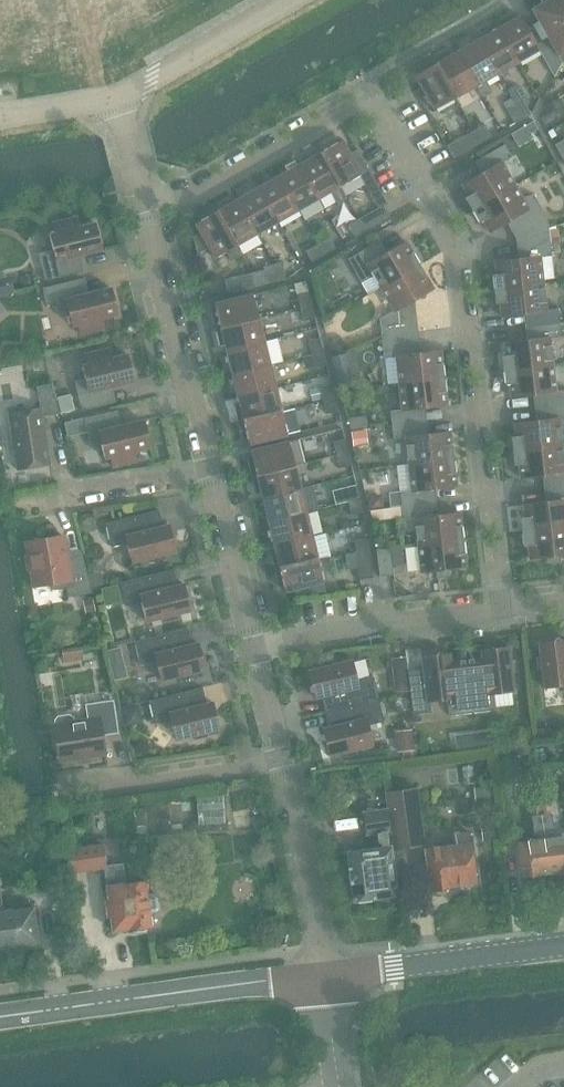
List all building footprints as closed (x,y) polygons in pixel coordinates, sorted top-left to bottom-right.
[(531,8),(562,62),(563,61),(563,0),(546,0),(531,8)] [(512,14),(496,23),(518,61),(539,49),(536,43),(544,39),(535,23),(527,27),(520,15),(514,19),(512,14)] [(483,36),(478,39),(497,73),(518,61),(496,23),(481,31),(483,36)] [(457,51),(477,85),(483,97),(493,91),(486,80),(497,73),(478,39),(457,51)] [(449,50),(434,58),(456,97),(477,85),(457,51),(452,54),(449,50)] [(456,97),(434,58),(419,67),(421,72),(415,75),(435,109),(456,97)] [(523,98),(514,103),(523,118),(531,113),(523,98)] [(523,118),(514,103),(506,107),(515,123),(523,118)] [(534,119),(525,124),(530,133),(538,128),(534,119)] [(485,124),(475,129),(482,142),(492,136),(485,124)] [(482,142),(475,129),(447,145),(454,158),(482,142)] [(334,138),(318,147),(340,186),(362,173),(350,152),(343,139),(336,143),(334,138)] [(465,197),(473,209),(515,185),(502,162),(512,156),(505,143),(481,158),(488,169),(462,184),(469,195),(465,197)] [(306,160),(301,163),(320,197),(340,186),(318,147),(303,155),(306,160)] [(357,148),(350,152),(362,173),(369,169),(357,148)] [(301,163),(280,175),(299,209),(320,197),(301,163)] [(280,175),(259,187),(278,221),(299,209),(280,175)] [(524,232),(524,236),(549,227),(548,217),(534,193),(522,197),(515,185),(473,209),(480,222),(483,220),(489,231),(515,216),(524,232)] [(259,187),(238,199),(257,233),(278,221),(259,187)] [(379,187),(371,192),(379,207),(382,205),(383,205),(388,202),(379,187)] [(230,197),(215,206),(236,244),(257,233),(238,199),(233,202),(230,197)] [(379,207),(359,218),(366,231),(390,217),(383,205),(382,205),(379,207)] [(236,244),(215,206),(199,215),(202,219),(196,223),(200,231),(194,235),(198,253),(209,247),(215,257),(226,251),(232,260),(242,254),(236,244)] [(54,249),(39,252),(41,263),(45,280),(77,272),(73,256),(102,249),(95,222),(79,226),(76,216),(53,222),(56,232),(51,233),(54,249)] [(366,231),(359,218),(349,224),(356,236),(366,231)] [(493,275),(494,288),(544,282),(541,256),(552,255),(551,243),(549,229),(549,227),(524,236),(527,257),(524,257),(495,261),(497,274),(493,275)] [(557,228),(549,229),(551,243),(559,242),(557,228)] [(331,237),(319,244),(324,254),(336,248),(331,237)] [(348,258),(369,294),(420,264),(407,240),(382,255),(375,243),(348,258)] [(324,254),(319,244),(306,251),(312,261),(324,254)] [(282,261),(273,263),(277,280),(286,278),(282,261)] [(277,280),(273,263),(263,266),(268,282),(277,280)] [(380,318),(382,335),(410,331),(406,304),(434,288),(420,264),(369,294),(381,287),(394,310),(380,318)] [(225,279),(228,292),(256,286),(252,272),(225,279)] [(102,318),(118,314),(111,289),(111,286),(82,294),(79,278),(43,287),(47,304),(56,302),(58,311),(70,311),(73,325),(79,324),(81,333),(104,328),(102,318)] [(531,312),(532,325),(560,322),(558,308),(547,309),(544,282),(494,288),(496,303),(500,302),(501,315),(531,312)] [(297,293),(301,307),(312,304),(309,290),(297,293)] [(212,310),(216,328),(259,317),(253,293),(215,302),(217,310),(212,310)] [(301,307),(301,308),(304,321),(316,317),(312,304),(301,307)] [(225,344),(227,350),(265,341),(259,317),(216,328),(220,345),(225,344)] [(502,355),(504,369),(553,364),(550,337),(562,336),(560,322),(532,325),(534,338),(504,342),(506,355),(502,355)] [(396,356),(399,382),(444,377),(441,350),(412,353),(410,331),(382,335),(385,357),(396,356)] [(309,340),(312,353),(324,351),(320,337),(309,340)] [(328,342),(332,356),(346,350),(340,337),(328,342)] [(227,350),(232,373),(270,364),(265,341),(227,350)] [(86,353),(88,363),(83,364),(86,377),(75,380),(82,410),(109,403),(105,387),(134,380),(127,353),(111,357),(109,347),(86,353)] [(324,351),(312,353),(315,367),(327,364),(324,351)] [(342,353),(332,356),(335,369),(338,382),(340,389),(350,387),(342,353)] [(232,373),(238,396),(276,387),(270,364),(232,373)] [(542,406),(563,403),(563,389),(556,390),(553,364),(504,369),(505,384),(509,383),(511,396),(540,393),(542,406)] [(391,410),(392,424),(420,421),(419,407),(447,404),(444,377),(399,382),(402,408),(391,410)] [(7,432),(10,450),(14,449),(17,468),(51,463),(43,416),(60,413),(56,397),(56,396),(52,383),(37,385),(40,407),(9,412),(12,431),(7,432)] [(323,397),(324,400),(335,397),(332,383),(320,386),(323,397)] [(320,386),(310,389),(312,400),(323,397),(320,386)] [(234,403),(239,421),(282,410),(276,387),(238,396),(240,402),(234,403)] [(56,397),(61,414),(75,410),(71,393),(56,397)] [(335,397),(324,400),(327,413),(338,410),(335,397)] [(513,450),(563,445),(560,418),(563,418),(563,403),(542,406),(543,419),(514,423),(516,436),(512,436),(513,450)] [(134,450),(150,446),(144,419),(115,426),(112,410),(84,417),(86,424),(90,443),(102,444),(106,457),(111,456),(113,466),(137,460),(134,450)] [(282,410),(239,421),(243,438),(248,437),(250,443),(288,434),(282,410)] [(366,415),(349,417),(350,429),(352,429),(366,427),(367,427),(366,415)] [(405,437),(409,463),(454,458),(451,431),(422,434),(420,421),(392,424),(394,438),(405,437)] [(366,427),(352,429),(354,442),(368,440),(366,427)] [(333,441),(337,454),(348,452),(345,438),(333,441)] [(248,458),(252,475),(295,464),(289,441),(251,450),(253,456),(248,458)] [(551,487),(563,485),(563,454),(563,445),(513,450),(515,464),(519,464),(520,477),(550,473),(551,487)] [(348,452),(337,454),(340,468),(352,465),(348,452)] [(400,491),(402,505),(430,502),(428,488),(457,485),(454,458),(409,463),(412,489),(400,491)] [(261,491),(263,497),(301,488),(295,464),(252,475),(256,492),(261,491)] [(345,487),(348,501),(360,498),(356,484),(345,487)] [(523,531),(563,526),(563,485),(551,487),(553,500),(524,503),(525,516),(521,517),(523,531)] [(263,497),(269,520),(306,511),(301,488),(263,497)] [(381,494),(368,496),(370,508),(382,507),(381,494)] [(360,498),(348,501),(351,514),(363,511),(360,498)] [(416,531),(418,544),(463,539),(460,511),(432,515),(430,502),(402,505),(405,529),(416,531)] [(106,522),(112,546),(128,542),(133,561),(150,557),(151,561),(164,558),(163,554),(176,551),(171,532),(169,524),(163,525),(159,509),(106,522)] [(269,520),(274,543),(312,534),(306,511),(269,520)] [(523,531),(524,545),(528,545),(530,558),(547,556),(548,561),(559,560),(560,563),(561,562),(560,554),(563,554),(563,526),(523,531)] [(271,551),(275,568),(318,557),(312,534),(274,543),(276,549),(271,551)] [(28,541),(30,553),(26,557),(28,568),(33,569),(35,585),(50,582),(51,586),(54,589),(67,587),(68,596),(92,592),(83,554),(71,556),(67,553),(63,535),(28,541)] [(355,539),(356,551),(370,549),(369,538),(355,539)] [(463,539),(418,544),(421,571),(436,569),(437,577),(439,577),(439,575),(450,573),(449,568),(466,566),(463,539)] [(377,549),(380,576),(393,574),(394,574),(391,547),(377,549)] [(370,549),(356,551),(359,579),(373,577),(370,549)] [(318,557),(275,568),(279,585),(284,584),(286,591),(295,588),(296,594),(314,592),(326,591),(324,581),(321,569),(331,567),(328,555),(318,557)] [(120,581),(126,605),(143,601),(148,621),(164,616),(166,620),(179,617),(178,613),(190,610),(184,583),(178,584),(174,568),(120,581)] [(116,582),(103,586),(105,597),(119,593),(116,582)] [(91,595),(82,598),(85,611),(95,609),(91,595)] [(193,676),(192,672),(205,669),(200,647),(198,642),(192,643),(188,627),(135,640),(140,664),(157,660),(162,680),(179,675),(180,680),(193,676)] [(539,642),(541,656),(537,656),(538,669),(543,669),(544,686),(563,684),(563,639),(539,642)] [(119,644),(106,647),(110,662),(123,659),(119,644)] [(81,646),(61,649),(63,662),(83,659),(81,646)] [(482,649),(482,655),(466,657),(473,712),(496,709),(494,692),(515,690),(512,673),(516,672),(515,659),(511,659),(509,646),(482,649)] [(420,670),(409,671),(409,673),(411,690),(414,714),(430,712),(429,700),(447,698),(450,715),(473,712),(466,657),(451,659),(450,653),(422,656),(424,669),(420,670)] [(322,696),(325,711),(379,698),(374,675),(357,679),(352,659),(335,663),(334,659),(321,662),(322,666),(309,669),(313,688),(316,697),(322,696)] [(409,673),(393,674),(395,692),(411,690),(409,673)] [(149,700),(155,723),(171,719),(176,739),(194,735),(194,739),(208,735),(207,731),(220,728),(216,712),(213,701),(207,702),(203,686),(149,700)] [(379,698),(325,711),(329,726),(323,727),(330,755),(343,752),(344,756),(357,753),(356,748),(373,744),(368,724),(385,720),(379,698)] [(54,724),(59,759),(106,752),(103,734),(118,731),(118,728),(113,699),(86,703),(88,719),(75,721),(74,716),(70,713),(58,715),(55,719),(56,724),(54,724)] [(121,709),(125,726),(142,722),(138,704),(121,709)] [(410,727),(394,729),(397,749),(412,747),(410,727)] [(536,729),(537,737),(552,736),(551,727),(536,729)] [(494,730),(475,732),(477,747),(489,745),(495,745),(494,730)] [(532,753),(530,742),(530,740),(513,742),(516,755),(532,753)] [(491,787),(474,788),(475,801),(492,800),(491,787)] [(45,796),(60,794),(59,788),(45,790),(45,793),(45,796)] [(389,812),(393,849),(424,845),(417,788),(386,792),(389,812)] [(539,797),(550,873),(563,871),(563,837),(550,839),(549,834),(553,833),(548,795),(539,797)] [(550,873),(539,797),(528,798),(534,836),(538,835),(539,840),(516,843),(521,877),(550,873)] [(349,853),(355,900),(396,894),(388,833),(390,832),(387,812),(363,815),(366,836),(378,835),(379,845),(382,845),(382,849),(349,853)] [(263,817),(253,819),(255,832),(265,830),(263,817)] [(498,820),(482,822),(484,838),(500,835),(498,820)] [(454,845),(425,849),(430,890),(452,887),(452,886),(476,882),(470,843),(469,833),(453,835),(454,845)] [(65,849),(68,873),(75,872),(105,867),(102,844),(65,849)] [(46,848),(51,882),(64,881),(60,846),(46,848)] [(122,863),(105,865),(105,868),(107,877),(108,886),(106,887),(108,900),(105,901),(107,918),(110,917),(112,931),(130,929),(130,930),(132,929),(136,932),(145,931),(148,927),(151,927),(149,912),(157,911),(160,907),(158,897),(155,894),(147,895),(145,881),(125,884),(124,875),(122,863)] [(37,942),(32,908),(2,913),(0,901),(0,947),(37,942)]
